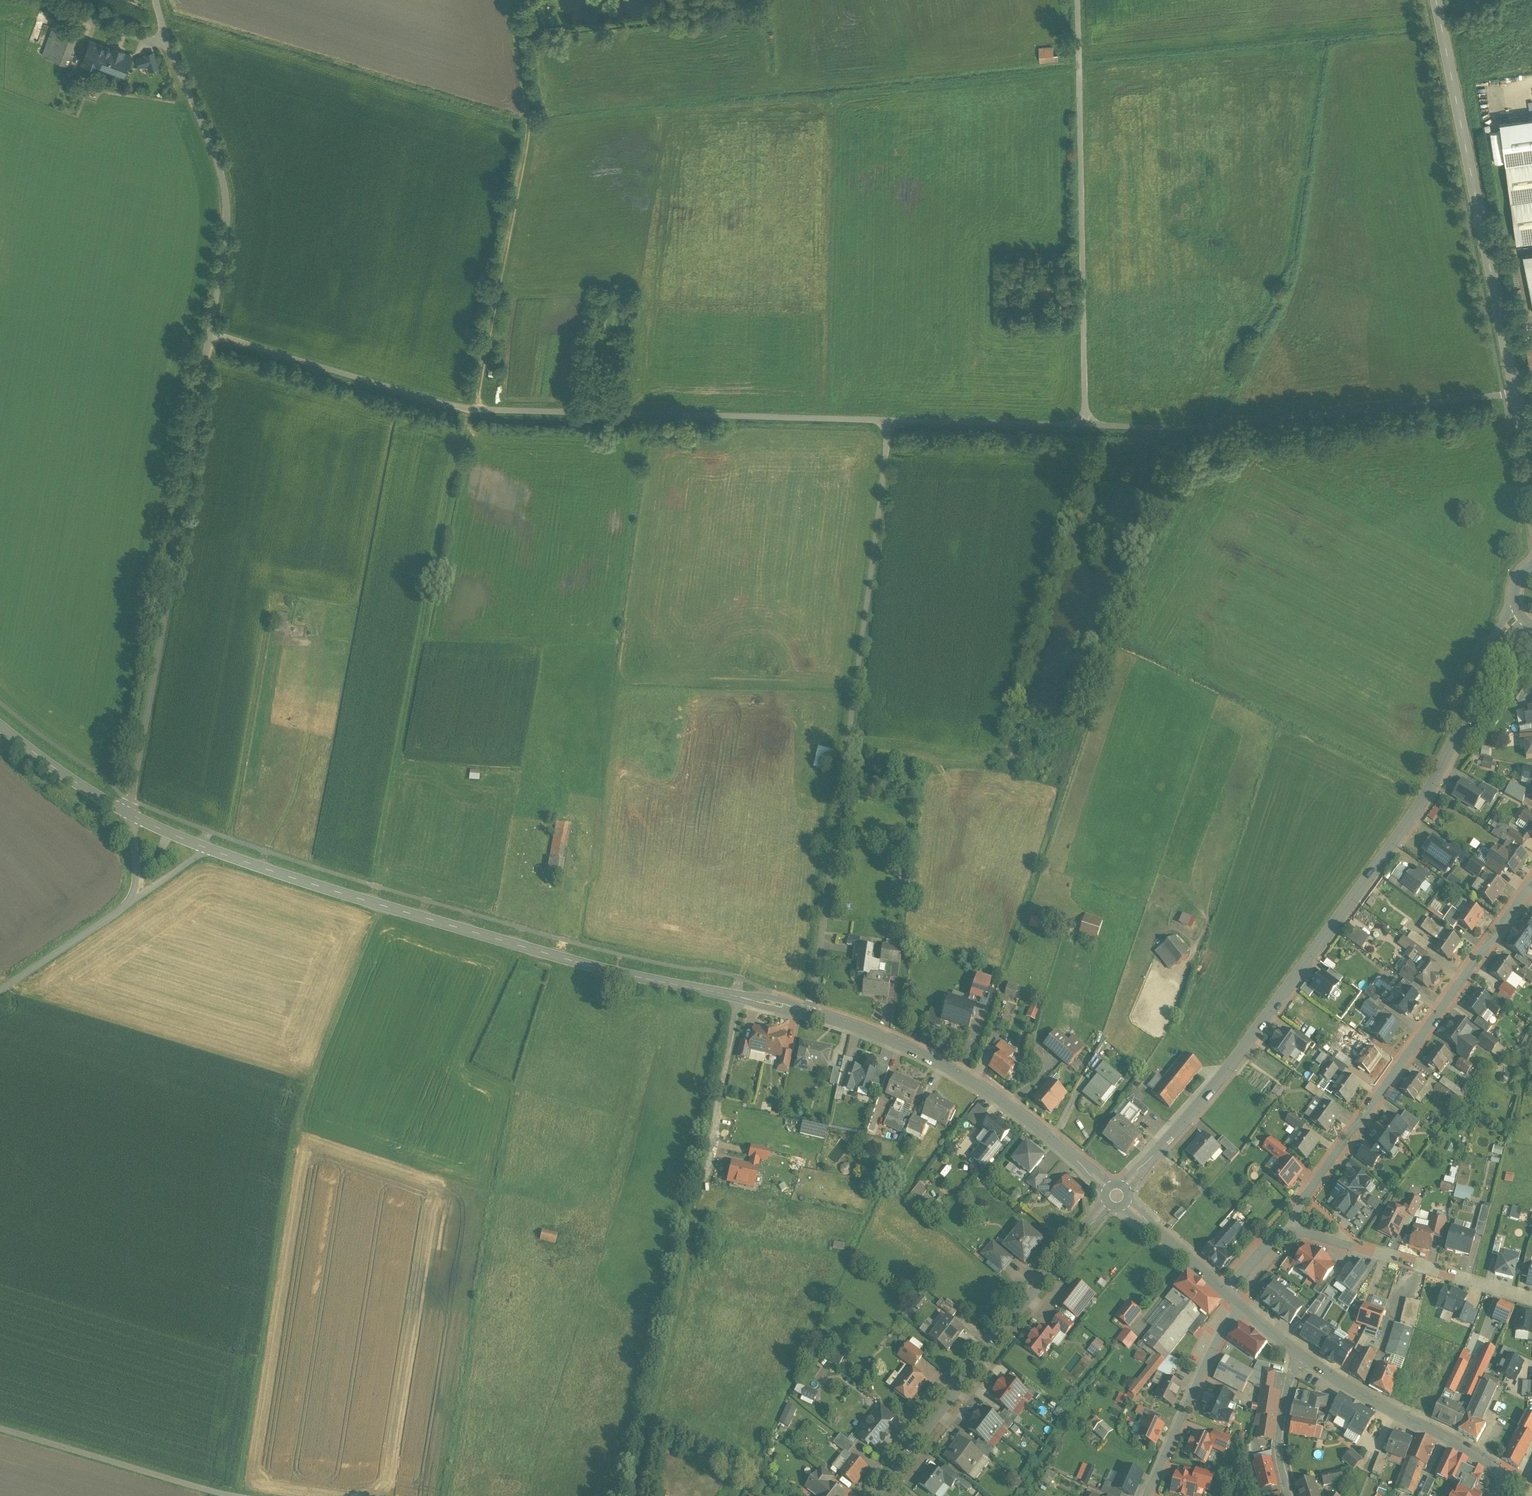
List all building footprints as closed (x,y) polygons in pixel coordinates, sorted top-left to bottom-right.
[(72,66),(75,55),(73,54),(79,37),(53,28),(44,57),(72,66)] [(104,72),(113,48),(91,41),(82,65),(104,72)] [(134,55),(113,48),(104,72),(126,80),(134,55)] [(1054,48),(1041,49),(1043,66),(1056,64),(1054,48)] [(146,57),(137,60),(139,70),(149,67),(150,74),(159,71),(154,53),(145,56),(146,57)] [(1503,122),(1520,243),(1531,241),(1531,118),(1503,122)] [(1056,285),(1040,285),(1040,298),(1056,298),(1056,285)] [(290,617),(280,615),(276,634),(286,636),(290,617)] [(1521,703),(1529,693),(1523,689),(1516,700),(1521,703)] [(1523,734),(1531,734),(1531,727),(1530,727),(1529,725),(1522,726),(1523,734)] [(1522,743),(1531,742),(1531,734),(1523,734),(1522,735),(1522,743)] [(1464,781),(1454,796),(1473,808),(1483,793),(1464,781)] [(1528,791),(1513,783),(1507,795),(1525,805),(1528,791)] [(1528,812),(1522,821),(1531,828),(1531,827),(1531,815),(1528,812)] [(571,826),(557,824),(552,858),(566,860),(571,826)] [(1510,837),(1525,847),(1531,838),(1531,836),(1528,834),(1525,838),(1514,831),(1510,837)] [(1452,848),(1436,837),(1425,851),(1428,853),(1423,859),(1446,876),(1466,853),(1455,844),(1452,848)] [(1507,870),(1515,876),(1529,857),(1513,846),(1506,841),(1502,850),(1497,846),(1485,861),(1487,864),(1486,866),(1500,877),(1507,870)] [(1477,860),(1470,871),(1480,878),(1488,868),(1486,866),(1477,860)] [(1417,876),(1403,866),(1394,878),(1421,896),(1428,886),(1434,877),(1423,869),(1417,876)] [(1508,889),(1493,878),(1480,895),(1494,905),(1502,895),(1503,896),(1508,889)] [(1474,932),(1485,916),(1471,906),(1465,916),(1460,922),(1461,923),(1474,932)] [(1465,916),(1455,909),(1445,923),(1455,930),(1461,923),(1460,922),(1465,916)] [(1521,927),(1531,934),(1531,913),(1521,927)] [(1099,942),(1105,921),(1088,916),(1082,937),(1099,942)] [(1450,961),(1463,943),(1449,933),(1449,934),(1430,919),(1423,930),(1440,943),(1436,951),(1450,961)] [(1370,937),(1374,932),(1361,922),(1350,940),(1364,949),(1372,939),(1370,937)] [(1521,927),(1514,937),(1529,947),(1531,943),(1531,934),(1521,927)] [(1423,950),(1427,952),(1432,945),(1415,932),(1409,940),(1423,950)] [(1529,947),(1514,937),(1509,945),(1524,955),(1529,947)] [(1173,970),(1190,957),(1176,939),(1159,952),(1173,970)] [(886,946),(884,962),(903,965),(905,949),(886,946)] [(1423,951),(1416,946),(1407,958),(1415,963),(1419,956),(1423,951)] [(868,980),(866,995),(891,998),(893,979),(879,977),(881,965),(873,964),(875,950),(859,948),(857,964),(863,964),(861,979),(868,980)] [(1419,956),(1425,961),(1430,955),(1427,952),(1423,950),(1423,951),(1419,956)] [(1519,967),(1505,958),(1493,974),(1506,984),(1514,974),(1525,982),(1529,976),(1518,968),(1519,967)] [(1443,971),(1428,961),(1421,971),(1416,979),(1417,980),(1430,989),(1434,983),(1437,985),(1441,979),(1438,977),(1443,971)] [(1421,971),(1411,964),(1401,976),(1413,986),(1417,980),(1416,979),(1421,971)] [(981,976),(971,1007),(978,1009),(986,1011),(996,981),(981,976)] [(1323,976),(1312,991),(1328,1002),(1338,987),(1323,976)] [(1394,1007),(1409,1018),(1419,1005),(1423,1000),(1417,995),(1409,989),(1404,997),(1389,986),(1386,990),(1376,982),(1367,994),(1379,1003),(1383,998),(1394,1007)] [(1494,1001),(1480,991),(1468,1008),(1482,1018),(1488,1010),(1498,1017),(1504,1009),(1494,1002),(1494,1001)] [(1383,1009),(1370,999),(1366,1004),(1362,1010),(1375,1020),(1380,1013),(1383,1009)] [(971,1007),(952,1000),(945,1022),(954,1026),(955,1025),(971,1030),(978,1009),(971,1007)] [(1038,1020),(1042,1011),(1034,1007),(1030,1017),(1038,1020)] [(1389,1046),(1401,1029),(1380,1013),(1375,1020),(1374,1020),(1382,1025),(1374,1035),(1389,1046)] [(1482,1018),(1477,1024),(1489,1034),(1494,1027),(1482,1018)] [(1452,1032),(1447,1039),(1464,1051),(1460,1056),(1469,1062),(1481,1046),(1471,1039),(1476,1032),(1460,1020),(1451,1032),(1452,1032)] [(768,1054),(773,1032),(769,1031),(769,1032),(757,1029),(754,1045),(753,1050),(753,1051),(768,1054)] [(1299,1046),(1301,1042),(1295,1038),(1286,1031),(1283,1036),(1281,1035),(1276,1041),(1278,1042),(1273,1049),(1289,1060),(1299,1046)] [(1357,1065),(1372,1076),(1384,1059),(1370,1049),(1374,1044),(1356,1031),(1351,1039),(1361,1046),(1357,1050),(1364,1056),(1357,1065)] [(777,1033),(773,1032),(768,1054),(783,1057),(784,1057),(785,1052),(789,1036),(777,1034),(777,1033)] [(1314,1043),(1299,1032),(1295,1038),(1301,1042),(1299,1046),(1308,1052),(1314,1043)] [(1058,1033),(1047,1046),(1072,1067),(1088,1048),(1076,1038),(1071,1044),(1058,1033)] [(1487,1034),(1480,1043),(1501,1059),(1508,1050),(1501,1044),(1487,1034)] [(1003,1054),(1004,1053),(1012,1060),(1018,1054),(1004,1042),(999,1050),(1003,1054)] [(753,1050),(754,1045),(744,1043),(741,1058),(751,1061),(753,1051),(753,1050)] [(815,1046),(805,1044),(799,1070),(809,1072),(811,1064),(830,1068),(833,1051),(815,1047),(815,1046)] [(1428,1063),(1442,1073),(1454,1057),(1440,1047),(1428,1063)] [(1155,1095),(1172,1109),(1205,1068),(1192,1058),(1196,1054),(1191,1050),(1155,1095)] [(792,1070),(795,1054),(785,1052),(784,1057),(783,1057),(781,1067),(792,1070)] [(992,1067),(1009,1081),(1020,1067),(1012,1060),(1004,1053),(1003,1054),(992,1067)] [(1356,1063),(1343,1053),(1338,1060),(1347,1067),(1351,1070),(1356,1063)] [(1091,1068),(1099,1074),(1106,1065),(1106,1066),(1108,1063),(1098,1055),(1091,1068)] [(1336,1059),(1322,1077),(1331,1084),(1340,1071),(1343,1073),(1347,1067),(1338,1060),(1336,1059)] [(1464,1060),(1458,1068),(1469,1075),(1475,1067),(1464,1060)] [(1095,1084),(1086,1095),(1098,1105),(1113,1086),(1116,1089),(1124,1079),(1106,1066),(1106,1065),(1099,1074),(1102,1077),(1096,1085),(1095,1084)] [(885,1089),(892,1070),(880,1066),(877,1074),(878,1074),(874,1085),(885,1089)] [(863,1071),(853,1068),(846,1091),(856,1094),(857,1088),(862,1090),(871,1094),(874,1085),(878,1074),(877,1074),(868,1071),(867,1074),(863,1072),(863,1071)] [(844,1071),(836,1069),(833,1085),(841,1087),(844,1071)] [(1479,1072),(1475,1077),(1483,1083),(1487,1077),(1479,1072)] [(1429,1085),(1415,1075),(1403,1092),(1417,1102),(1429,1085)] [(1349,1104),(1362,1087),(1347,1076),(1339,1088),(1333,1084),(1327,1092),(1333,1096),(1335,1094),(1349,1104)] [(923,1089),(898,1078),(889,1096),(900,1102),(895,1112),(903,1116),(908,1106),(914,1108),(923,1089)] [(1446,1078),(1442,1084),(1464,1100),(1467,1096),(1462,1093),(1464,1091),(1446,1078)] [(1053,1082),(1037,1101),(1053,1114),(1057,1109),(1059,1108),(1063,1104),(1063,1102),(1068,1095),(1053,1082)] [(1312,1084),(1308,1091),(1323,1102),(1328,1095),(1312,1084)] [(1441,1086),(1436,1092),(1447,1100),(1451,1093),(1441,1086)] [(958,1109),(934,1098),(926,1115),(941,1122),(940,1123),(949,1127),(958,1109)] [(1137,1100),(1132,1106),(1143,1115),(1147,1118),(1151,1112),(1137,1100)] [(1328,1133),(1342,1114),(1326,1103),(1318,1115),(1312,1110),(1307,1116),(1313,1121),(1328,1133)] [(1132,1106),(1107,1137),(1116,1145),(1118,1143),(1131,1154),(1144,1138),(1132,1128),(1143,1115),(1132,1106)] [(1404,1109),(1397,1118),(1407,1125),(1412,1129),(1419,1120),(1404,1109)] [(1386,1110),(1377,1122),(1398,1138),(1407,1125),(1397,1118),(1386,1110)] [(903,1116),(895,1112),(894,1111),(890,1118),(904,1124),(907,1118),(903,1116)] [(1295,1116),(1290,1123),(1303,1132),(1308,1126),(1295,1116)] [(915,1118),(910,1129),(925,1136),(930,1125),(915,1118)] [(984,1131),(993,1138),(983,1150),(983,1149),(974,1161),(988,1172),(997,1160),(1007,1148),(1003,1145),(1013,1132),(995,1118),(984,1131)] [(1371,1139),(1369,1143),(1377,1149),(1380,1144),(1388,1150),(1398,1138),(1377,1122),(1367,1136),(1371,1139)] [(1308,1160),(1320,1144),(1305,1133),(1293,1149),(1308,1160)] [(1206,1135),(1189,1154),(1205,1168),(1222,1149),(1206,1135)] [(1242,1153),(1227,1140),(1223,1145),(1230,1152),(1226,1156),(1233,1163),(1242,1153)] [(1274,1140),(1266,1149),(1281,1161),(1288,1151),(1274,1140)] [(1366,1141),(1356,1153),(1371,1164),(1380,1151),(1377,1149),(1369,1143),(1366,1141)] [(1047,1158),(1028,1143),(1014,1162),(1033,1177),(1039,1169),(1047,1158)] [(751,1158),(749,1167),(732,1163),(728,1182),(753,1187),(759,1159),(751,1158)] [(1286,1158),(1274,1174),(1281,1180),(1281,1182),(1284,1184),(1286,1184),(1291,1188),(1292,1186),(1294,1186),(1298,1181),(1298,1179),(1303,1172),(1286,1158)] [(1051,1178),(1039,1169),(1033,1177),(1028,1184),(1040,1193),(1050,1180),(1051,1178)] [(1347,1179),(1346,1179),(1328,1203),(1344,1214),(1351,1205),(1354,1207),(1365,1193),(1362,1190),(1363,1188),(1364,1189),(1369,1183),(1368,1182),(1369,1181),(1354,1170),(1351,1173),(1350,1172),(1346,1176),(1348,1178),(1347,1179)] [(1088,1196),(1069,1179),(1061,1189),(1056,1194),(1057,1195),(1068,1205),(1067,1206),(1074,1212),(1088,1196)] [(1061,1189),(1050,1180),(1040,1193),(1051,1201),(1057,1195),(1056,1194),(1061,1189)] [(1412,1197),(1406,1211),(1417,1216),(1424,1202),(1412,1197)] [(1375,1198),(1370,1205),(1378,1210),(1383,1204),(1375,1198)] [(1393,1207),(1381,1232),(1398,1240),(1410,1215),(1393,1207)] [(1492,1209),(1484,1207),(1478,1233),(1486,1235),(1492,1209)] [(1189,1213),(1184,1209),(1177,1218),(1181,1221),(1189,1213)] [(1449,1221),(1436,1218),(1432,1231),(1437,1233),(1436,1236),(1445,1238),(1449,1221)] [(1217,1243),(1205,1256),(1224,1271),(1235,1259),(1226,1251),(1236,1240),(1238,1242),(1246,1233),(1235,1223),(1217,1243)] [(1027,1265),(1046,1242),(1026,1226),(1007,1249),(1027,1265)] [(1418,1228),(1413,1245),(1433,1250),(1436,1236),(1437,1233),(1432,1231),(1418,1228)] [(1454,1229),(1448,1251),(1458,1254),(1459,1251),(1473,1255),(1478,1236),(1454,1229)] [(1015,1260),(996,1244),(986,1256),(996,1264),(992,1268),(1001,1276),(1015,1260)] [(1292,1276),(1298,1267),(1312,1277),(1326,1258),(1316,1250),(1315,1251),(1310,1248),(1298,1264),(1291,1259),(1283,1270),(1292,1276)] [(1368,1266),(1354,1255),(1336,1280),(1350,1290),(1368,1266)] [(1312,1277),(1320,1284),(1315,1290),(1321,1295),(1328,1286),(1325,1284),(1337,1268),(1334,1266),(1335,1264),(1327,1258),(1312,1277)] [(1517,1263),(1501,1258),(1496,1276),(1512,1281),(1517,1263)] [(1523,1276),(1531,1279),(1531,1276),(1531,1260),(1528,1259),(1523,1276)] [(1175,1306),(1145,1343),(1159,1355),(1167,1361),(1171,1356),(1191,1332),(1196,1337),(1223,1304),(1189,1276),(1168,1301),(1175,1306)] [(1266,1290),(1272,1295),(1278,1286),(1282,1281),(1277,1277),(1266,1290)] [(1077,1280),(1060,1301),(1071,1309),(1088,1288),(1077,1280)] [(1287,1294),(1278,1286),(1272,1295),(1266,1302),(1275,1310),(1287,1294)] [(1467,1296),(1445,1287),(1438,1307),(1445,1309),(1444,1311),(1452,1314),(1452,1312),(1459,1315),(1467,1296)] [(1275,1310),(1284,1317),(1295,1302),(1296,1301),(1287,1294),(1275,1310)] [(1423,1304),(1409,1300),(1403,1326),(1398,1325),(1388,1355),(1407,1361),(1410,1351),(1417,1330),(1416,1330),(1423,1304)] [(955,1319),(960,1313),(944,1301),(939,1307),(955,1319)] [(1299,1317),(1305,1309),(1295,1302),(1284,1317),(1283,1318),(1293,1325),(1299,1317)] [(1317,1318),(1324,1305),(1319,1302),(1310,1313),(1317,1318)] [(1515,1308),(1501,1302),(1493,1318),(1507,1324),(1515,1308)] [(1119,1318),(1132,1328),(1143,1314),(1130,1304),(1119,1318)] [(1381,1331),(1387,1312),(1367,1305),(1359,1324),(1370,1327),(1381,1331)] [(1304,1321),(1311,1312),(1306,1308),(1305,1309),(1299,1317),(1304,1321)] [(1521,1310),(1518,1333),(1531,1335),(1531,1312),(1521,1310)] [(1055,1326),(1056,1327),(1063,1333),(1068,1337),(1077,1326),(1063,1316),(1055,1326)] [(929,1323),(922,1332),(950,1353),(966,1332),(958,1326),(959,1325),(949,1318),(940,1331),(929,1323)] [(1315,1320),(1304,1338),(1325,1351),(1336,1332),(1315,1320)] [(1258,1360),(1270,1344),(1243,1324),(1231,1340),(1258,1360)] [(1038,1333),(1035,1337),(1031,1341),(1032,1342),(1027,1348),(1042,1360),(1048,1353),(1049,1354),(1052,1350),(1055,1346),(1053,1345),(1063,1333),(1056,1327),(1052,1333),(1044,1327),(1039,1334),(1038,1333)] [(1370,1327),(1365,1336),(1372,1339),(1372,1338),(1378,1340),(1381,1331),(1370,1327)] [(1339,1330),(1334,1338),(1346,1345),(1347,1344),(1347,1343),(1351,1337),(1339,1330)] [(1127,1331),(1119,1343),(1130,1351),(1139,1340),(1127,1331)] [(1363,1354),(1372,1339),(1365,1336),(1357,1351),(1363,1354)] [(1334,1338),(1324,1355),(1344,1368),(1356,1349),(1347,1344),(1346,1345),(1334,1338)] [(1366,1350),(1378,1356),(1383,1343),(1373,1338),(1366,1350)] [(1106,1347),(1099,1341),(1090,1352),(1097,1358),(1106,1347)] [(916,1369),(926,1356),(911,1345),(902,1358),(916,1369)] [(1498,1351),(1489,1347),(1467,1395),(1476,1399),(1498,1351)] [(1505,1355),(1506,1355),(1509,1349),(1504,1347),(1500,1355),(1505,1357),(1505,1355)] [(1517,1353),(1509,1349),(1506,1355),(1514,1359),(1517,1353)] [(1139,1350),(1135,1360),(1145,1364),(1148,1354),(1139,1350)] [(1378,1356),(1366,1350),(1352,1375),(1367,1385),(1378,1356)] [(1159,1355),(1130,1393),(1136,1399),(1167,1361),(1159,1355)] [(1465,1355),(1448,1391),(1456,1395),(1473,1359),(1465,1355)] [(1505,1357),(1497,1373),(1514,1381),(1517,1375),(1518,1375),(1521,1369),(1520,1369),(1523,1363),(1514,1359),(1506,1355),(1505,1355),(1505,1357)] [(1178,1372),(1183,1362),(1171,1356),(1167,1361),(1159,1371),(1172,1378),(1175,1370),(1178,1372)] [(1245,1394),(1256,1372),(1227,1358),(1216,1379),(1245,1394)] [(1418,1368),(1408,1364),(1394,1399),(1412,1408),(1422,1385),(1427,1372),(1418,1368)] [(1402,1375),(1382,1366),(1373,1387),(1393,1398),(1402,1375)] [(929,1383),(911,1369),(895,1390),(897,1391),(897,1394),(901,1397),(904,1396),(913,1403),(929,1383)] [(1279,1419),(1282,1395),(1274,1394),(1278,1373),(1267,1371),(1259,1416),(1264,1417),(1260,1439),(1275,1441),(1279,1419)] [(1001,1389),(1021,1404),(1030,1393),(1010,1378),(1001,1389)] [(1168,1379),(1158,1399),(1175,1407),(1179,1398),(1184,1387),(1168,1379)] [(1470,1417),(1462,1433),(1480,1443),(1488,1427),(1484,1424),(1499,1390),(1498,1389),(1484,1383),(1469,1417),(1470,1417)] [(1021,1404),(1001,1389),(994,1399),(1014,1414),(1021,1404)] [(1235,1398),(1217,1390),(1207,1412),(1216,1416),(1215,1419),(1216,1421),(1222,1424),(1224,1423),(1235,1398)] [(1300,1392),(1293,1418),(1318,1423),(1322,1409),(1327,1410),(1330,1400),(1300,1392)] [(1360,1408),(1342,1397),(1332,1415),(1340,1420),(1341,1417),(1351,1423),(1360,1408)] [(1470,1413),(1456,1406),(1443,1400),(1435,1419),(1448,1425),(1462,1431),(1470,1413)] [(791,1428),(800,1409),(791,1405),(782,1424),(791,1428)] [(876,1417),(876,1419),(889,1429),(898,1418),(884,1406),(876,1417)] [(978,1420),(999,1436),(1008,1425),(987,1408),(978,1420)] [(1377,1418),(1360,1408),(1351,1423),(1355,1426),(1352,1431),(1363,1439),(1364,1439),(1377,1418)] [(1161,1425),(1164,1418),(1148,1410),(1144,1417),(1149,1420),(1149,1419),(1161,1425)] [(1505,1461),(1521,1470),(1531,1447),(1531,1415),(1530,1414),(1505,1461)] [(881,1451),(895,1434),(889,1429),(876,1419),(869,1427),(867,1427),(859,1437),(871,1447),(875,1447),(881,1451)] [(1158,1445),(1166,1427),(1161,1425),(1149,1419),(1149,1420),(1141,1438),(1158,1445)] [(999,1436),(978,1420),(970,1430),(990,1446),(999,1436)] [(1320,1424),(1296,1420),(1293,1435),(1323,1441),(1326,1432),(1319,1430),(1320,1424)] [(1097,1432),(1107,1441),(1115,1433),(1105,1424),(1097,1432)] [(1363,1439),(1352,1431),(1347,1440),(1358,1447),(1363,1439)] [(975,1441),(964,1432),(960,1437),(963,1440),(963,1439),(971,1445),(975,1441)] [(1227,1454),(1234,1438),(1217,1432),(1213,1441),(1217,1443),(1214,1448),(1227,1454)] [(1213,1441),(1198,1434),(1189,1454),(1197,1458),(1198,1460),(1203,1462),(1205,1462),(1208,1463),(1214,1448),(1217,1443),(1213,1441)] [(1413,1441),(1394,1434),(1386,1453),(1387,1454),(1386,1456),(1387,1456),(1388,1454),(1405,1461),(1413,1441)] [(850,1456),(857,1447),(843,1435),(836,1445),(850,1456)] [(1436,1444),(1416,1436),(1395,1488),(1413,1495),(1422,1469),(1425,1470),(1436,1444)] [(970,1476),(985,1456),(971,1445),(963,1439),(963,1440),(948,1459),(970,1476)] [(1356,1471),(1365,1461),(1357,1454),(1360,1451),(1357,1448),(1345,1461),(1356,1471)] [(1448,1452),(1436,1477),(1446,1482),(1448,1479),(1461,1486),(1456,1495),(1481,1495),(1474,1492),(1476,1487),(1477,1488),(1484,1472),(1473,1467),(1471,1471),(1465,1469),(1469,1462),(1448,1452)] [(1386,1456),(1380,1454),(1372,1472),(1381,1475),(1388,1457),(1387,1456),(1386,1456)] [(1328,1464),(1331,1473),(1346,1470),(1344,1461),(1341,1462),(1341,1456),(1330,1455),(1330,1463),(1328,1464)] [(857,1486),(870,1470),(855,1458),(842,1474),(857,1486)] [(1273,1459),(1255,1463),(1262,1491),(1280,1486),(1273,1459)] [(1115,1488),(1132,1495),(1137,1495),(1147,1474),(1126,1464),(1115,1488)] [(920,1485),(935,1495),(940,1495),(948,1485),(955,1490),(963,1480),(947,1468),(943,1474),(934,1467),(920,1485)] [(825,1469),(820,1475),(832,1485),(837,1479),(825,1469)] [(1217,1475),(1199,1470),(1197,1479),(1201,1480),(1200,1484),(1213,1487),(1217,1475)] [(1324,1475),(1327,1487),(1346,1483),(1344,1471),(1324,1475)] [(1174,1493),(1182,1495),(1196,1495),(1200,1484),(1201,1480),(1197,1479),(1179,1474),(1174,1493)] [(832,1485),(820,1475),(810,1488),(820,1495),(846,1495),(832,1485)] [(1429,1478),(1421,1493),(1427,1495),(1428,1495),(1435,1481),(1429,1478)] [(1303,1495),(1321,1495),(1316,1479),(1299,1485),(1303,1495)]
